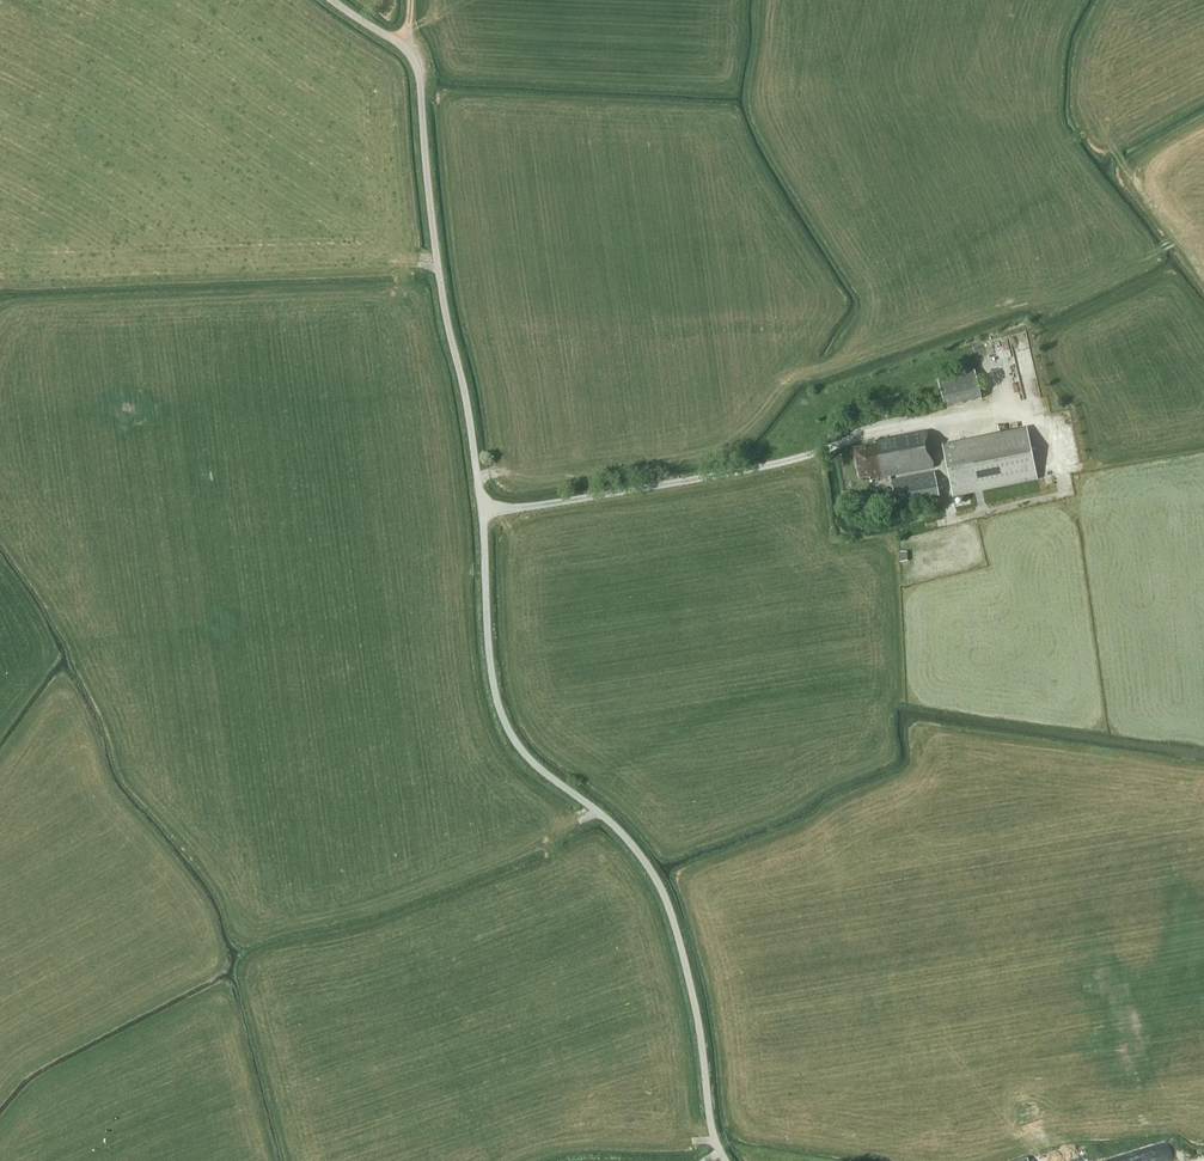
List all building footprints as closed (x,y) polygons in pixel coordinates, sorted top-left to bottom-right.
[(1003,339),(996,341),(1000,358),(1008,356),(1003,339)] [(945,408),(982,398),(974,370),(937,380),(945,408)] [(1027,428),(942,445),(953,498),(1037,481),(1027,428)] [(870,480),(934,468),(927,431),(875,441),(876,446),(856,450),(861,478),(869,476),(870,480)] [(934,472),(892,480),(896,505),(939,496),(934,472)]
